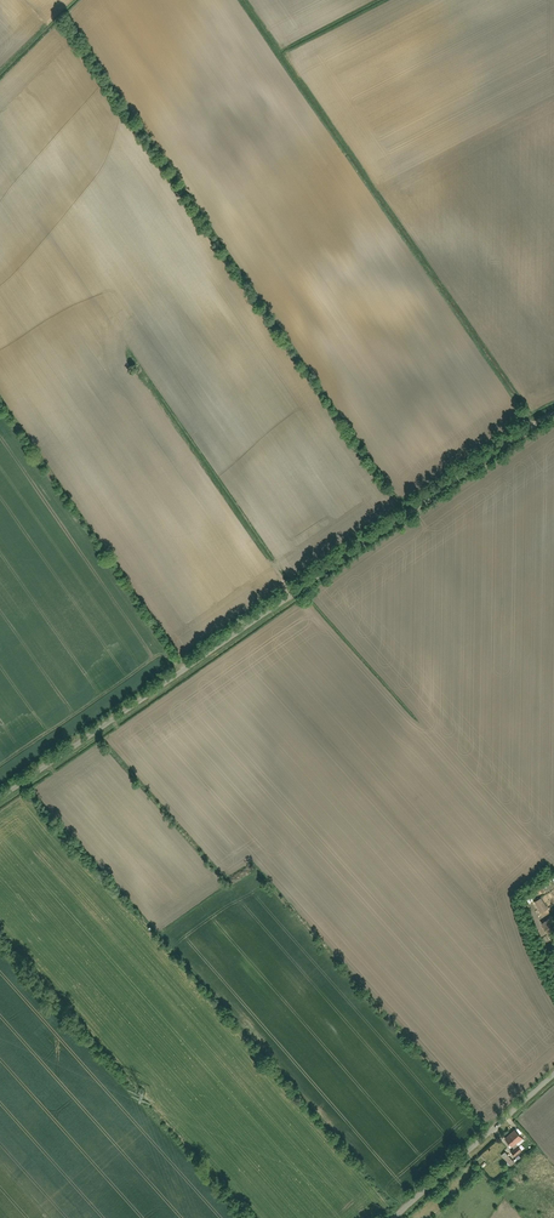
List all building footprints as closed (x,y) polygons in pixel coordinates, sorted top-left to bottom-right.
[(541,896),(535,901),(542,911),(548,907),(541,896)] [(542,923),(547,931),(553,927),(553,918),(552,916),(542,923)] [(523,1138),(514,1129),(504,1138),(513,1147),(523,1138)] [(522,1150),(518,1145),(511,1151),(516,1156),(522,1150)] [(515,1162),(505,1151),(501,1155),(512,1166),(515,1162)]
